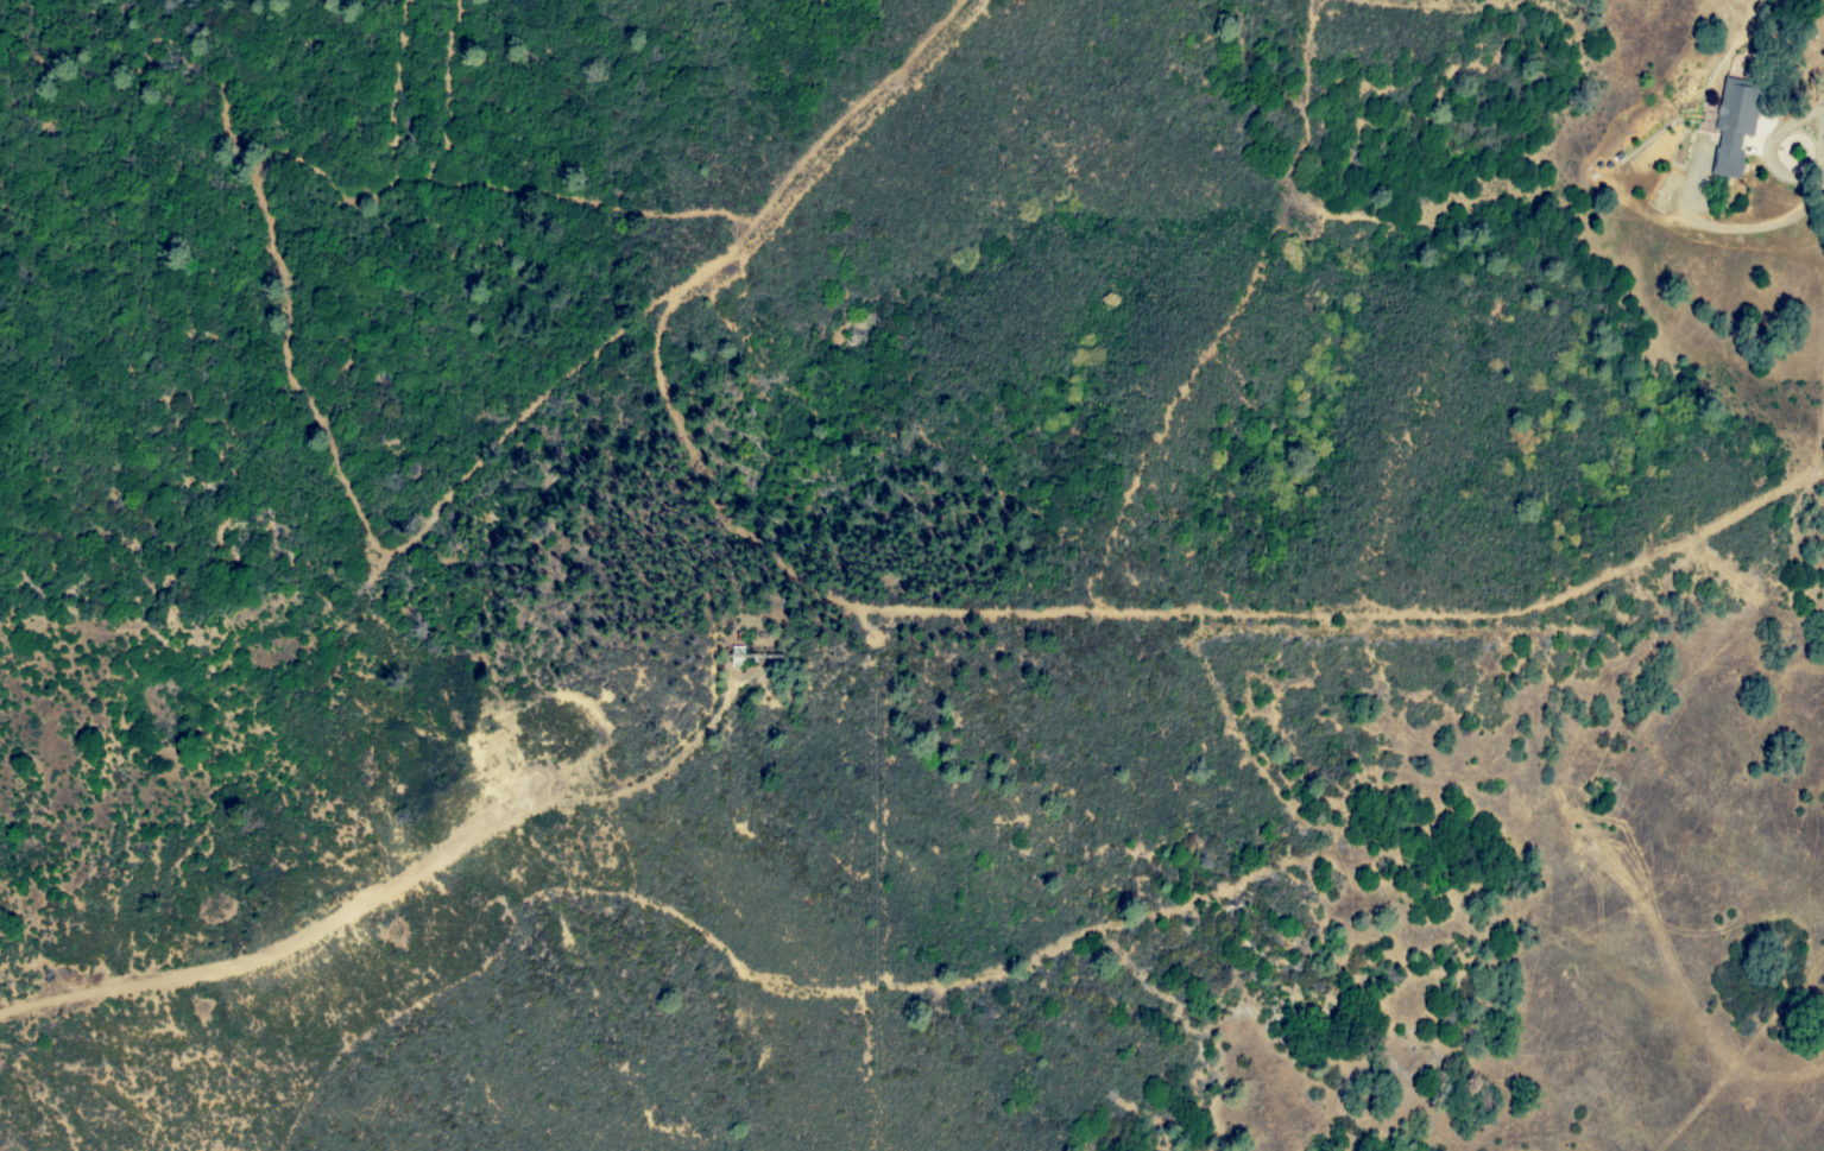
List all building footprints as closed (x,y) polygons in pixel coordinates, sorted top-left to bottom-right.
[(1737,179),(1744,136),(1752,138),(1760,86),(1723,79),(1714,132),(1719,133),(1712,175),(1737,179)]
